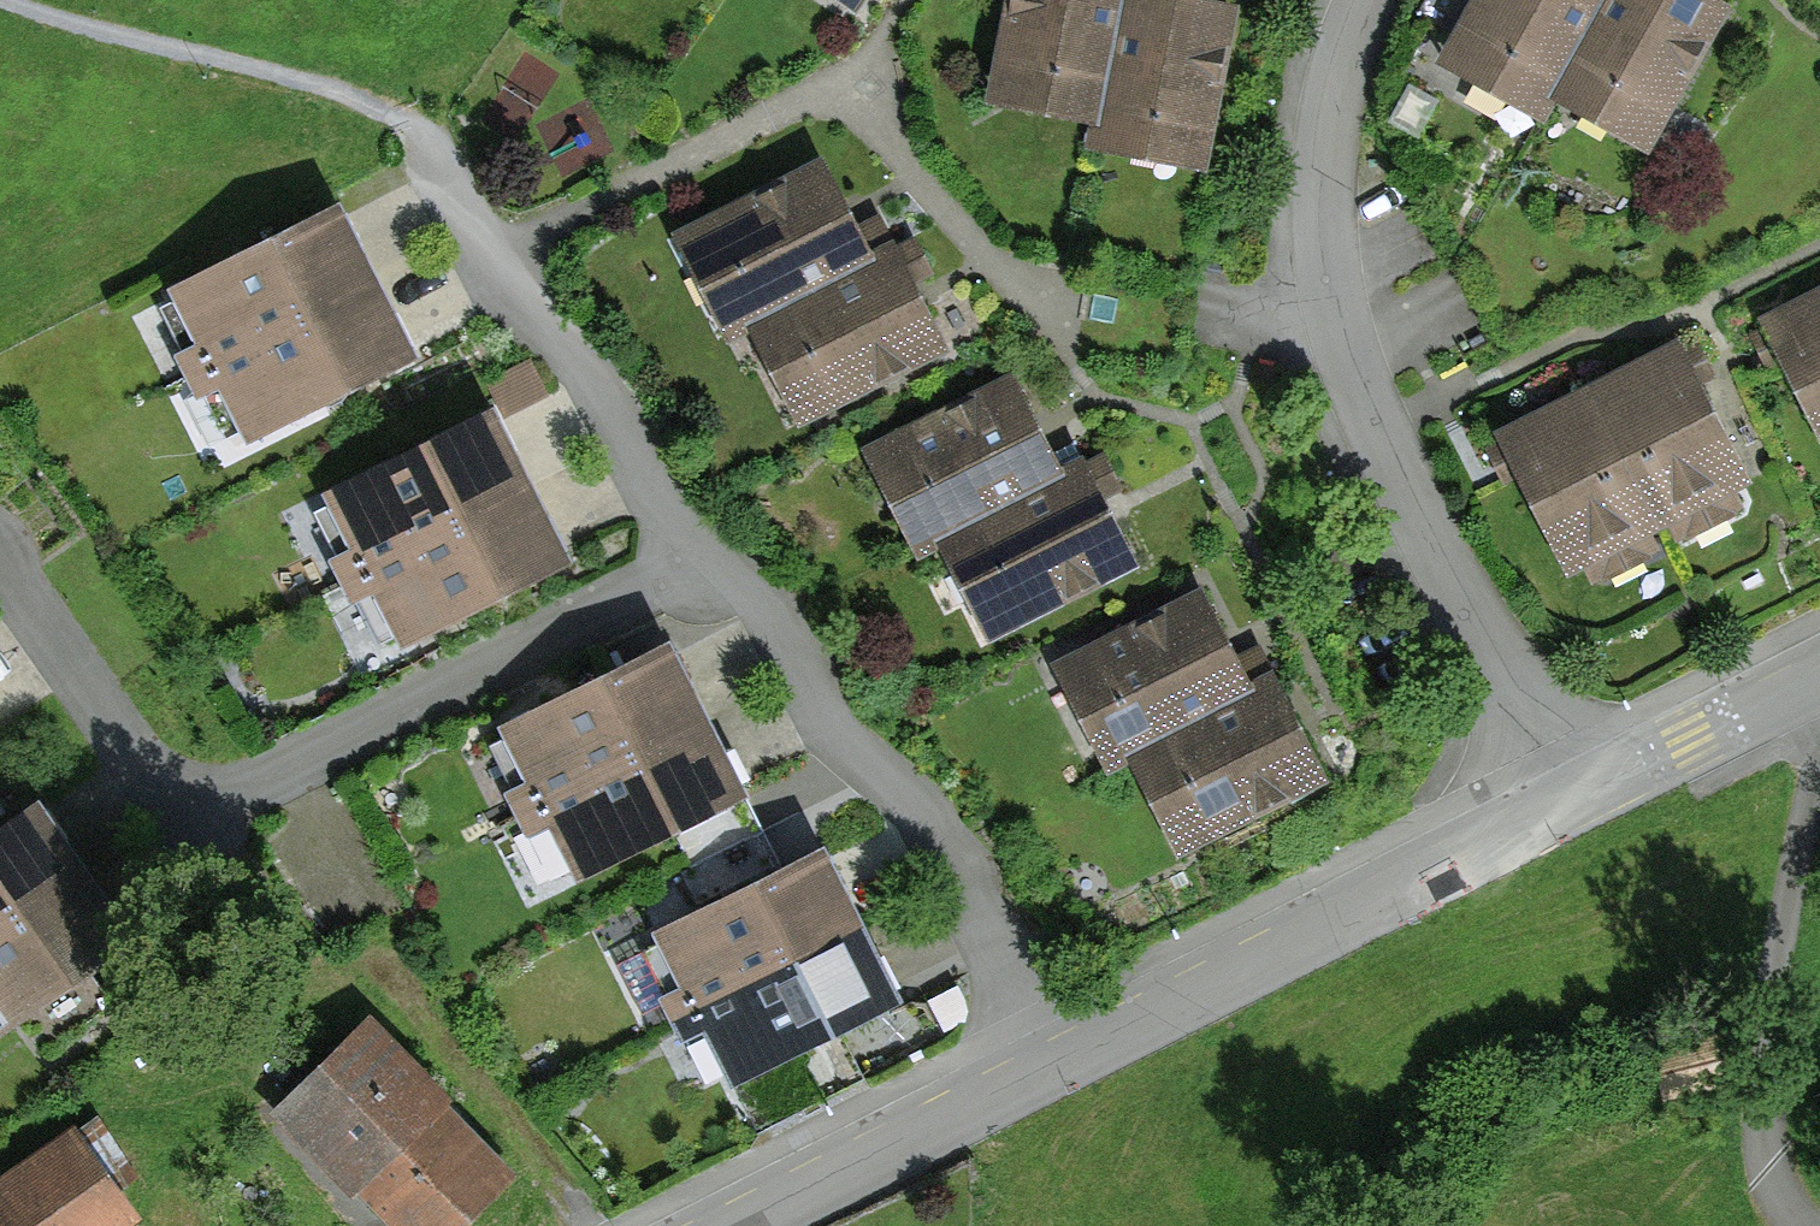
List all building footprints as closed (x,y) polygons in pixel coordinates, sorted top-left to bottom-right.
[(1102,111),(1122,0),(1016,0),(1000,93),(1102,111)] [(1156,0),(1122,0),(1102,111),(1097,140),(1205,159),(1231,13),(1156,0)] [(1554,85),(1603,0),(1482,0),(1450,56),(1541,108),(1554,85)] [(1554,85),(1645,136),(1716,12),(1695,0),(1603,0),(1554,85)] [(732,328),(754,318),(861,266),(816,174),(687,236),(732,328)] [(375,287),(340,218),(187,294),(221,363),(375,287)] [(889,252),(861,266),(754,318),(799,409),(934,344),(889,252)] [(409,357),(375,287),(221,363),(256,433),(409,357)] [(1773,322),(1819,417),(1819,298),(1773,322)] [(1679,354),(1593,395),(1655,523),(1740,482),(1679,354)] [(943,536),(1056,481),(1009,388),(874,455),(921,548),(943,536)] [(1593,395),(1508,436),(1569,563),(1655,523),(1593,395)] [(525,489),(491,420),(337,495),(372,565),(525,489)] [(1056,481),(943,536),(990,631),(1127,563),(1079,469),(1056,481)] [(560,558),(525,489),(372,565),(406,634),(560,558)] [(1111,760),(1134,748),(1242,693),(1195,600),(1063,667),(1111,760)] [(701,725),(666,655),(512,731),(547,800),(701,725)] [(1242,693),(1134,748),(1182,843),(1311,778),(1262,683),(1242,693)] [(735,794),(701,725),(547,800),(581,870),(735,794)] [(36,814),(0,837),(0,931),(79,878),(36,814)] [(855,930),(820,860),(666,936),(701,1006),(855,930)] [(79,878),(0,931),(0,1023),(122,943),(79,878)] [(889,999),(855,930),(701,1006),(735,1075),(889,999)] [(401,1225),(452,1225),(506,1173),(367,1034),(288,1112),(401,1225)] [(73,1138),(0,1187),(0,1210),(11,1225),(113,1225),(127,1217),(73,1138)]
